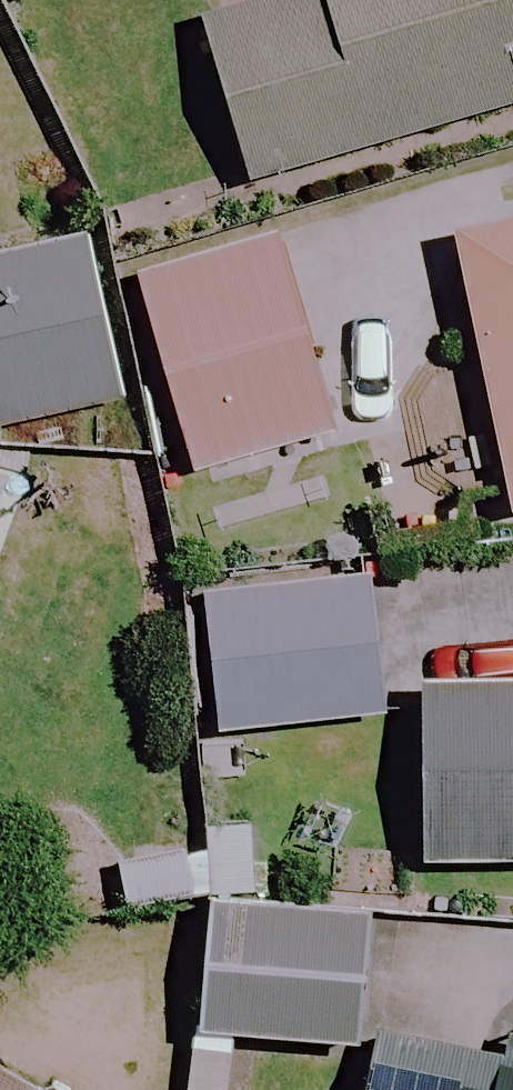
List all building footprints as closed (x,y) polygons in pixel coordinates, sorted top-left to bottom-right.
[(210,25),(258,182),(512,104),(512,0),(291,0),(210,25)] [(466,242),(512,480),(512,233),(466,242)] [(347,434),(289,235),(142,278),(200,477),(347,434)] [(91,241),(0,259),(0,429),(125,404),(91,241)] [(392,716),(376,579),(211,598),(227,735),(392,716)] [(434,694),(435,869),(512,868),(512,693),(434,694)] [(190,1089),(233,1089),(238,1040),(364,1052),(376,927),(206,912),(190,1089)] [(500,1048),(494,1089),(512,1089),(512,1050),(500,1048)] [(372,1075),(370,1089),(476,1089),(372,1075)]
